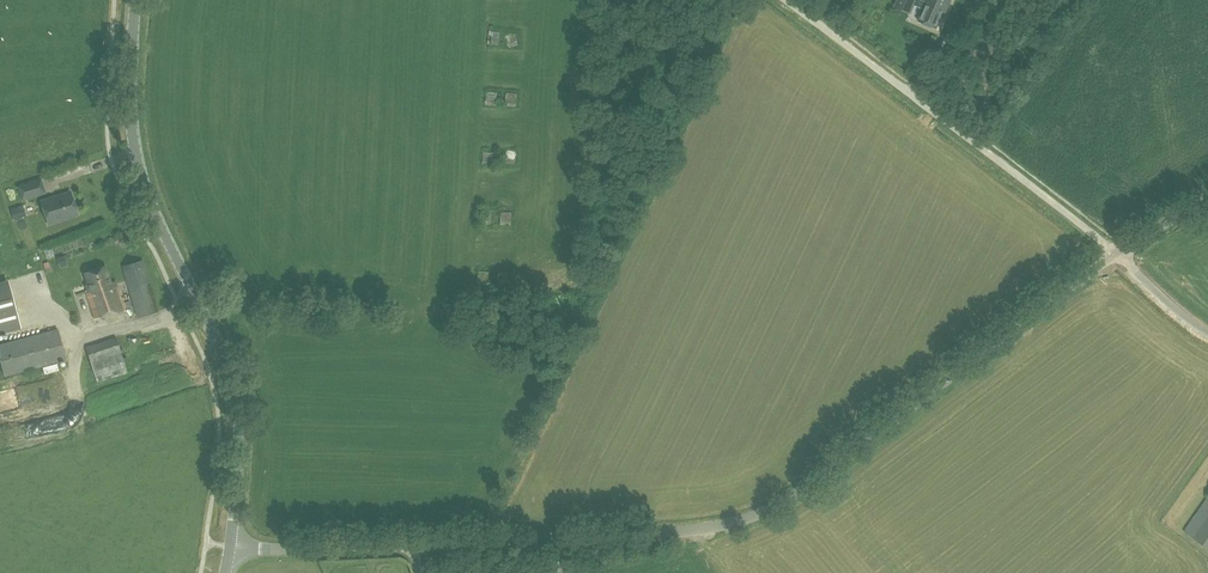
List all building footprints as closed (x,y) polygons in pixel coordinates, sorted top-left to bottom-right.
[(951,0),(924,0),(922,4),(924,5),(918,20),(936,28),(943,13),(945,14),(951,0)] [(45,192),(41,179),(18,186),(22,199),(45,192)] [(78,214),(70,192),(41,201),(48,223),(78,214)] [(10,209),(13,220),(23,217),(18,206),(10,209)] [(61,259),(65,270),(72,268),(68,256),(61,259)] [(158,311),(143,260),(122,266),(138,317),(158,311)] [(125,311),(115,281),(111,282),(105,266),(84,273),(90,289),(86,291),(95,319),(125,311)] [(0,296),(0,334),(18,329),(9,293),(0,296)] [(58,329),(0,344),(0,359),(4,376),(66,359),(58,329)] [(87,347),(97,382),(128,373),(116,337),(87,347)] [(1185,531),(1191,536),(1207,548),(1207,498),(1185,531)] [(565,560),(553,561),(554,572),(565,572),(565,560)]
